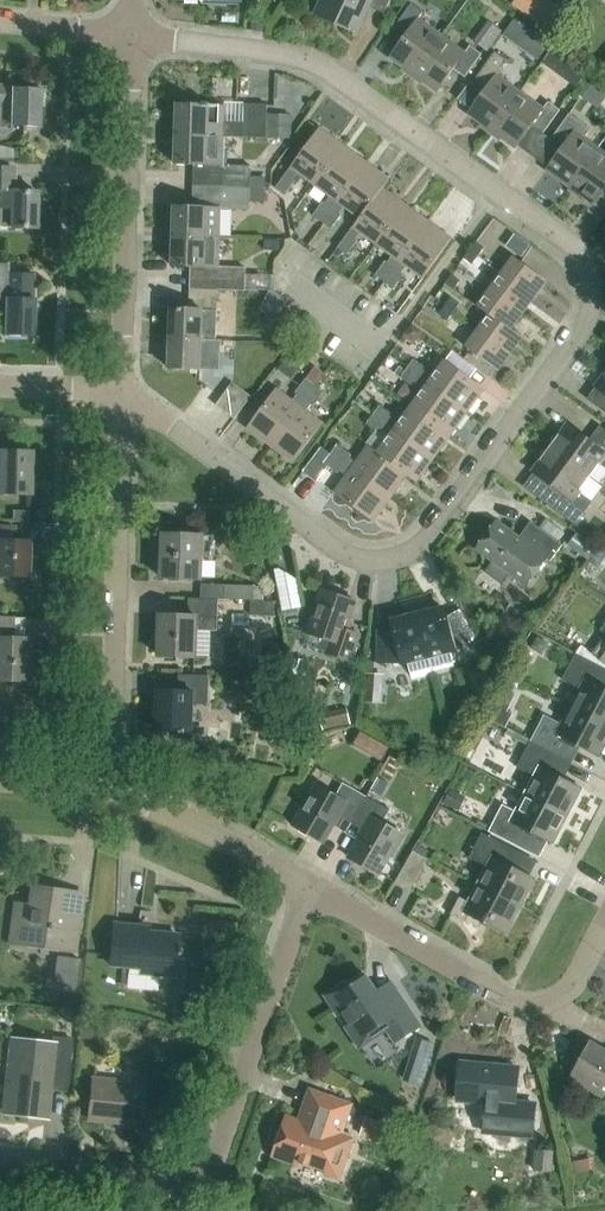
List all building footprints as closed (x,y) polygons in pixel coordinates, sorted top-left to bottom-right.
[(391,0),(320,0),(314,15),(356,34),(369,7),(384,15),(391,0)] [(509,4),(552,34),(567,13),(549,0),(512,0),(509,4)] [(413,75),(441,36),(418,19),(423,12),(411,4),(394,27),(406,36),(389,58),(413,75)] [(487,51),(501,32),(489,24),(476,43),(487,51)] [(441,36),(413,75),(437,93),(453,70),(465,78),(482,55),(470,46),(465,53),(441,36)] [(491,132),(520,92),(496,76),(507,61),(495,52),(472,84),(484,92),(467,115),(491,132)] [(591,85),(581,98),(596,109),(604,96),(604,95),(591,85)] [(39,90),(12,89),(12,86),(0,86),(0,108),(3,108),(3,126),(38,127),(39,90)] [(520,92),(491,132),(515,149),(531,126),(543,134),(560,111),(548,102),(543,109),(520,92)] [(176,136),(224,137),(244,138),(244,137),(266,138),(267,105),(244,104),(244,123),(224,123),(224,107),(209,106),(209,104),(203,104),(202,106),(177,105),(176,136)] [(569,188),(598,149),(584,139),(591,130),(569,114),(552,138),(564,146),(546,171),(569,188)] [(314,185),(343,146),(319,129),(275,189),(285,196),(295,181),(293,180),(297,173),(314,185)] [(223,165),(224,137),(176,136),(175,165),(194,165),(193,187),(250,189),(251,166),(223,165)] [(14,158),(14,148),(4,146),(0,146),(0,159),(14,158)] [(313,216),(322,223),(366,163),(343,146),(314,185),(330,197),(326,203),(323,202),(313,216)] [(598,149),(569,188),(593,205),(604,188),(604,154),(598,149)] [(343,207),(359,218),(382,189),(389,180),(366,163),(322,223),(331,230),(341,215),(338,213),(343,207)] [(2,226),(10,227),(10,228),(35,228),(36,191),(12,191),(12,167),(0,167),(0,226),(2,226)] [(249,210),(250,189),(193,187),(193,207),(174,207),(173,237),(219,239),(220,209),(249,210)] [(360,233),(376,244),(405,206),(382,189),(359,218),(338,248),(347,255),(357,241),(355,239),(360,233)] [(375,276),(384,282),(428,222),(405,206),(376,244),(392,256),(388,263),(386,261),(375,276)] [(428,222),(384,282),(393,289),(404,275),(401,273),(406,266),(423,278),(451,239),(428,222)] [(173,237),(172,267),(191,267),(190,288),(218,290),(245,291),(246,268),(218,267),(219,239),(173,237)] [(470,250),(478,257),(484,248),(476,242),(470,250)] [(472,265),(478,257),(470,250),(463,259),(472,265)] [(501,274),(533,298),(546,281),(514,257),(501,274)] [(32,274),(6,274),(6,264),(0,264),(0,299),(5,299),(5,335),(33,336),(34,300),(32,300),(32,274)] [(522,314),(533,298),(501,274),(490,290),(522,314)] [(454,290),(460,281),(452,275),(445,284),(454,290)] [(171,309),(169,339),(216,341),(218,290),(190,288),(189,309),(171,309)] [(510,329),(522,314),(490,290),(477,307),(489,315),(510,329)] [(443,309),(452,315),(460,305),(451,298),(443,309)] [(447,321),(452,315),(443,309),(439,315),(447,321)] [(522,338),(510,329),(489,315),(476,332),(510,354),(522,338)] [(497,371),(510,354),(476,332),(465,347),(497,371)] [(169,339),(168,369),(212,370),(213,354),(220,354),(220,341),(216,341),(169,339)] [(407,369),(467,413),(484,389),(445,361),(433,377),(426,373),(428,370),(413,360),(407,369)] [(270,446),(315,386),(325,372),(316,365),(295,393),(298,395),(293,402),(276,389),(247,428),(270,446)] [(411,407),(450,436),(467,413),(407,369),(400,378),(414,388),(416,386),(423,391),(411,407)] [(595,388),(604,395),(604,374),(595,388)] [(216,405),(235,419),(251,397),(232,383),(216,405)] [(315,386),(270,446),(294,463),(323,424),(306,412),(311,405),(313,407),(324,393),(315,386)] [(433,459),(450,436),(411,407),(399,423),(393,418),(394,416),(380,406),(373,415),(433,459)] [(378,453),(407,476),(416,482),(433,459),(373,415),(367,424),(381,434),(383,432),(389,437),(378,453)] [(568,425),(551,448),(590,476),(600,463),(604,466),(604,430),(594,444),(568,425)] [(390,498),(407,476),(378,453),(369,446),(356,462),(350,457),(351,455),(337,445),(331,454),(390,498)] [(604,486),(590,476),(551,448),(533,473),(559,492),(549,507),(575,526),(592,502),(604,486)] [(30,495),(31,453),(0,452),(0,494),(30,495)] [(390,498),(331,454),(324,463),(338,473),(340,471),(347,476),(334,493),(373,522),(390,498)] [(550,562),(562,546),(530,523),(519,538),(497,522),(476,550),(493,563),(490,567),(505,579),(508,574),(525,587),(546,559),(550,562)] [(28,578),(29,542),(15,541),(15,527),(0,527),(0,577),(28,578)] [(597,547),(577,532),(568,544),(588,559),(597,547)] [(213,557),(213,536),(162,534),(161,578),(201,579),(202,556),(213,557)] [(278,568),(275,569),(283,611),(302,607),(297,579),(278,568)] [(253,600),(264,600),(265,587),(226,585),(225,598),(253,599),(253,600)] [(351,662),(360,635),(347,630),(356,601),(322,590),(308,633),(330,641),(326,654),(351,662)] [(449,623),(447,617),(442,607),(431,610),(428,596),(414,599),(433,674),(454,668),(451,655),(457,653),(456,650),(477,638),(464,615),(449,623)] [(217,632),(218,600),(189,599),(188,616),(160,615),(159,656),(195,658),(196,631),(217,632)] [(395,637),(378,637),(377,663),(402,664),(402,667),(408,665),(411,679),(433,674),(414,599),(401,603),(404,617),(393,619),(393,630),(395,637)] [(253,600),(252,615),(272,616),(273,601),(264,600),(253,600)] [(0,619),(0,681),(24,682),(25,640),(10,640),(11,619),(0,619)] [(599,629),(604,633),(590,653),(604,664),(604,621),(599,629)] [(604,725),(604,690),(600,687),(604,677),(604,669),(576,654),(562,680),(580,689),(571,707),(604,725)] [(383,704),(385,674),(366,673),(364,703),(383,704)] [(208,705),(209,676),(179,675),(178,691),(157,691),(156,731),(192,732),(193,705),(208,705)] [(505,726),(512,713),(507,710),(495,704),(488,717),(505,726)] [(352,724),(349,707),(320,713),(323,729),(352,724)] [(604,746),(604,725),(571,707),(561,725),(544,716),(531,742),(563,759),(571,742),(599,757),(604,746)] [(391,758),(398,744),(369,730),(362,744),(391,758)] [(554,775),(563,759),(531,742),(517,768),(534,777),(525,795),(568,817),(582,790),(554,775)] [(351,823),(367,797),(343,783),(336,796),(316,784),(293,826),(323,843),(339,816),(351,823)] [(449,789),(442,803),(459,811),(465,796),(449,789)] [(568,817),(525,795),(516,812),(502,805),(488,832),(527,852),(535,835),(554,844),(568,817)] [(367,797),(351,823),(364,830),(348,858),(379,875),(402,834),(383,823),(390,810),(367,797)] [(521,907),(535,880),(517,870),(524,855),(482,833),(470,858),(487,867),(478,885),(521,907)] [(410,892),(428,860),(413,851),(395,883),(410,892)] [(507,934),(521,907),(478,885),(469,902),(459,898),(450,915),(460,920),(464,912),(507,934)] [(10,942),(73,951),(81,895),(33,888),(29,915),(14,912),(10,942)] [(139,968),(138,973),(174,976),(177,948),(178,936),(146,933),(147,929),(113,925),(111,948),(108,965),(139,968)] [(58,958),(55,985),(77,988),(80,961),(58,958)] [(360,1049),(366,1045),(387,1031),(395,1043),(421,1026),(391,982),(377,992),(366,976),(352,986),(342,984),(324,996),(339,1017),(343,1014),(350,1025),(345,1027),(360,1049)] [(421,1036),(413,1077),(429,1081),(437,1039),(421,1036)] [(67,1075),(71,1040),(52,1038),(52,1044),(13,1040),(5,1114),(45,1119),(50,1073),(67,1075)] [(570,1079),(604,1099),(604,1055),(594,1049),(586,1062),(581,1059),(570,1079)] [(531,1137),(534,1105),(515,1103),(518,1069),(460,1064),(457,1101),(485,1103),(483,1133),(531,1137)] [(158,1109),(162,1069),(144,1067),(141,1088),(116,1085),(117,1082),(92,1080),(88,1118),(118,1121),(118,1126),(139,1128),(141,1107),(158,1109)] [(324,1176),(339,1181),(354,1137),(342,1133),(352,1104),(308,1089),(297,1120),(287,1117),(282,1131),(276,1134),(272,1146),(275,1152),(273,1157),(298,1166),(300,1161),(326,1171),(324,1176)] [(359,1135),(384,1143),(390,1124),(366,1116),(359,1135)] [(551,1172),(553,1152),(536,1151),(534,1170),(551,1172)]
